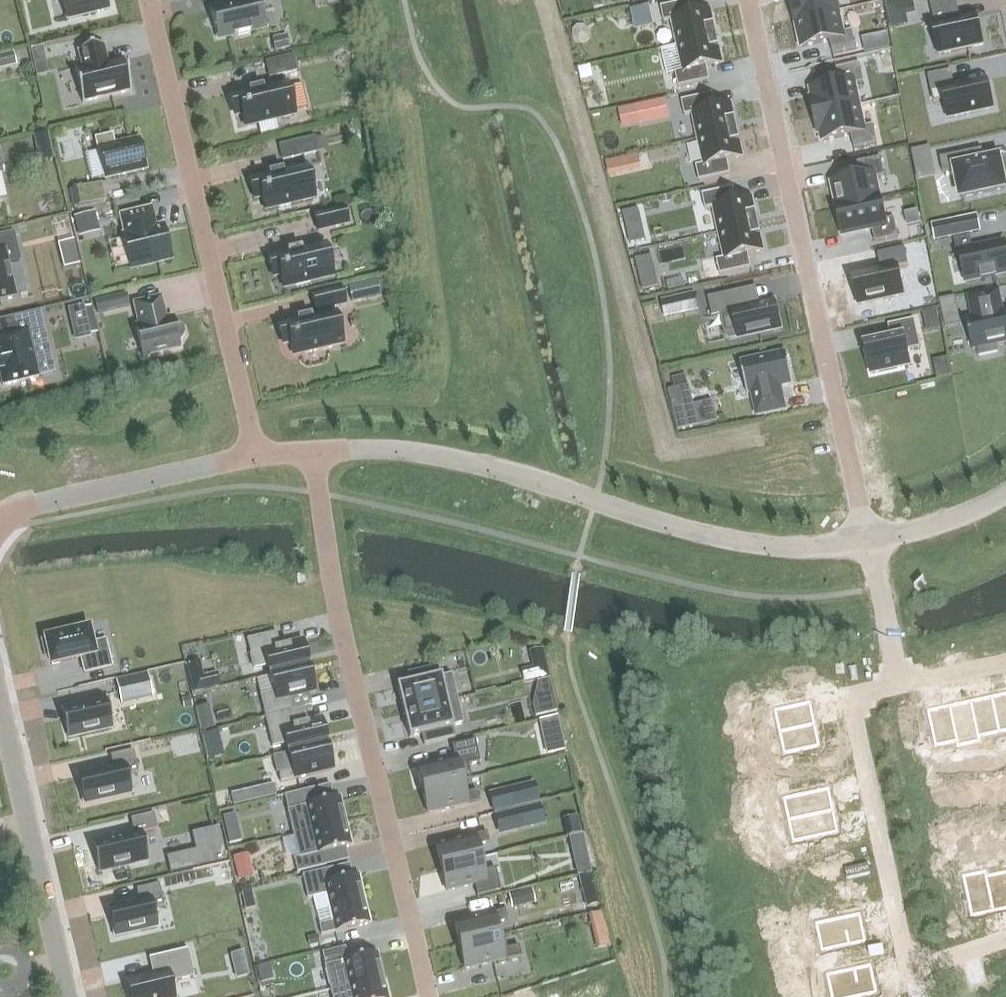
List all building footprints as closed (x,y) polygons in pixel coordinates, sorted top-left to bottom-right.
[(67,20),(108,10),(106,0),(62,0),(67,20)] [(261,0),(237,0),(238,3),(227,6),(228,9),(212,13),(218,38),(235,34),(235,37),(250,33),(250,30),(267,26),(261,0)] [(692,0),(661,7),(664,22),(672,20),(677,45),(716,37),(711,11),(695,14),(692,0)] [(834,0),(788,0),(793,22),(794,22),(836,12),(837,12),(834,0)] [(931,2),(936,23),(933,23),(940,53),(984,44),(978,14),(961,17),(958,0),(939,0),(931,2)] [(851,31),(841,33),(836,12),(794,22),(800,47),(828,41),(831,55),(855,50),(851,31)] [(682,71),(675,72),(678,87),(709,80),(706,67),(722,63),(716,37),(677,45),(682,71)] [(80,70),(73,72),(80,103),(128,92),(121,61),(105,64),(101,46),(76,52),(80,70)] [(42,47),(31,50),(33,61),(45,59),(42,47)] [(297,72),(293,56),(265,62),(269,79),(297,72)] [(854,84),(864,82),(860,64),(836,69),(839,83),(811,89),(813,98),(810,99),(814,116),(859,106),(854,84)] [(931,104),(941,102),(945,118),(991,109),(985,80),(952,87),(949,72),(925,77),(931,104)] [(246,127),(296,115),(288,84),(232,98),(236,116),(243,114),(246,127)] [(712,94),(681,101),(684,116),(691,114),(697,139),(736,131),(731,105),(715,108),(712,94)] [(873,125),(863,127),(859,106),(814,116),(818,133),(821,132),(823,141),(851,135),(854,149),(877,144),(873,125)] [(702,165),(695,166),(698,181),(729,174),(726,160),(742,157),(736,131),(697,139),(702,165)] [(97,139),(105,179),(147,169),(140,140),(115,146),(112,136),(97,139)] [(315,137),(279,146),(282,162),(319,153),(315,137)] [(932,165),(929,149),(913,152),(916,168),(932,165)] [(955,171),(961,198),(1004,189),(998,159),(979,163),(977,151),(939,159),(943,173),(955,171)] [(858,178),(830,184),(835,210),(877,201),(873,179),(882,177),(878,159),(855,164),(858,178)] [(315,199),(308,168),(251,181),(256,199),(263,197),(266,210),(315,199)] [(102,185),(75,190),(78,207),(105,202),(102,185)] [(733,189),(702,195),(705,210),(712,208),(717,234),(757,225),(752,199),(736,202),(733,189)] [(835,210),(834,210),(840,237),(869,230),(872,244),(896,239),(892,220),(883,222),(878,201),(877,201),(835,210)] [(344,208),(314,215),(318,231),(348,224),(344,208)] [(96,210),(75,215),(80,233),(100,229),(96,210)] [(148,212),(123,218),(127,237),(123,238),(131,269),(172,259),(164,228),(153,231),(148,212)] [(975,216),(931,225),(935,241),(978,232),(975,216)] [(723,259),(716,261),(719,275),(750,268),(747,255),(763,251),(757,225),(717,234),(723,259)] [(15,298),(7,263),(19,260),(13,233),(0,236),(0,301),(15,298)] [(964,240),(967,253),(968,252),(974,280),(990,276),(991,279),(1004,277),(1003,274),(1005,273),(1005,243),(980,248),(978,237),(964,240)] [(274,277),(281,275),(284,288),(334,277),(326,246),(270,259),(274,277)] [(851,277),(857,305),(903,295),(897,268),(908,266),(904,249),(877,255),(880,270),(851,277)] [(379,278),(350,284),(354,300),(382,294),(379,278)] [(311,294),(316,312),(347,305),(342,286),(311,294)] [(127,290),(96,298),(99,311),(130,303),(127,290)] [(694,290),(661,300),(666,317),(699,307),(694,290)] [(742,291),(709,298),(713,317),(721,315),(726,336),(731,340),(782,329),(776,301),(746,308),(742,291)] [(964,324),(972,355),(977,354),(978,361),(997,356),(996,349),(1005,347),(1005,314),(999,316),(998,311),(1001,310),(997,295),(966,302),(971,322),(964,324)] [(140,327),(136,328),(143,357),(180,348),(179,342),(182,341),(186,335),(184,328),(178,325),(175,325),(173,319),(166,321),(160,300),(135,305),(140,327)] [(67,310),(75,341),(90,338),(83,306),(67,310)] [(343,344),(336,313),(279,326),(284,344),(291,343),(294,355),(343,344)] [(0,340),(0,373),(3,387),(38,378),(28,334),(39,332),(36,317),(7,324),(10,338),(0,340)] [(890,339),(864,345),(870,375),(909,366),(906,351),(920,348),(914,320),(887,326),(890,339)] [(783,347),(737,357),(744,389),(748,388),(753,411),(782,404),(777,381),(790,379),(783,347)] [(669,389),(678,428),(697,423),(689,384),(669,389)] [(88,630),(41,641),(45,656),(49,655),(51,665),(80,659),(84,674),(111,668),(105,641),(92,644),(88,630)] [(268,666),(270,676),(309,666),(302,640),(279,646),(276,633),(247,640),(250,657),(251,657),(254,670),(268,666)] [(546,665),(522,671),(525,684),(549,678),(546,665)] [(309,666),(270,676),(274,692),(260,695),(265,718),(292,711),(289,699),(315,693),(309,666)] [(397,687),(403,712),(457,699),(451,675),(440,677),(438,666),(407,674),(409,685),(397,687)] [(193,692),(220,686),(217,673),(190,680),(193,692)] [(122,696),(146,691),(143,679),(119,684),(122,696)] [(758,692),(735,697),(737,709),(761,704),(758,692)] [(991,695),(999,731),(1005,729),(1005,692),(991,695)] [(991,695),(970,700),(978,735),(979,735),(999,731),(991,695)] [(463,724),(457,699),(403,712),(409,737),(421,734),(423,745),(455,737),(452,727),(463,724)] [(105,700),(62,710),(68,738),(112,728),(105,700)] [(970,700),(949,704),(957,740),(956,740),(957,745),(980,740),(979,735),(978,735),(970,700)] [(809,701),(774,709),(779,731),(814,723),(809,701)] [(949,704),(927,709),(935,745),(956,740),(957,740),(949,704)] [(292,711),(265,718),(269,735),(272,748),(286,744),(288,753),(327,744),(321,718),(307,721),(304,709),(292,711)] [(216,728),(213,716),(198,720),(201,732),(216,728)] [(814,723),(779,731),(783,753),(819,745),(814,723)] [(203,735),(205,747),(218,744),(215,733),(203,735)] [(416,767),(422,790),(461,781),(462,782),(471,779),(468,765),(479,763),(474,741),(451,746),(454,758),(416,767)] [(327,744),(288,753),(292,769),(278,773),(280,783),(281,783),(304,777),(333,771),(327,744)] [(113,768),(77,776),(83,804),(132,793),(128,775),(138,773),(133,751),(110,756),(113,768)] [(773,762),(750,767),(752,779),(776,774),(773,762)] [(776,778),(753,783),(755,795),(779,790),(776,778)] [(465,794),(462,782),(461,781),(422,790),(427,813),(467,804),(470,803),(479,801),(476,791),(465,794)] [(508,793),(512,809),(537,802),(533,786),(508,793)] [(828,787),(783,796),(788,818),(833,809),(828,787)] [(254,789),(231,795),(233,806),(256,801),(254,789)] [(287,811),(293,835),(345,822),(340,798),(311,805),(307,790),(284,796),(288,810),(287,811)] [(980,790),(968,792),(970,800),(981,798),(980,790)] [(538,805),(513,811),(516,827),(542,820),(538,805)] [(166,807),(158,809),(162,824),(169,823),(166,807)] [(833,809),(788,818),(792,841),(837,831),(833,809)] [(592,870),(580,813),(565,816),(578,873),(592,870)] [(134,835),(93,844),(99,872),(147,861),(141,833),(157,830),(153,814),(130,819),(134,835)] [(345,822),(293,835),(298,858),(294,859),(297,873),(325,866),(322,853),(351,846),(345,822)] [(205,849),(166,858),(170,874),(226,861),(218,828),(201,832),(205,849)] [(440,868),(480,858),(477,845),(489,843),(486,832),(477,835),(478,835),(475,836),(474,835),(435,845),(440,868)] [(991,834),(977,839),(979,847),(981,851),(995,846),(991,834)] [(977,839),(966,843),(968,851),(979,847),(977,839)] [(791,848),(768,854),(770,865),(794,860),(791,848)] [(232,856),(238,879),(254,875),(249,852),(232,856)] [(483,871),(480,858),(440,868),(446,891),(474,885),(477,896),(500,891),(495,869),(483,871)] [(326,895),(329,908),(364,900),(358,876),(333,882),(330,869),(302,876),(307,899),(326,895)] [(985,870),(962,874),(971,915),(993,910),(985,874),(986,874),(985,870)] [(985,874),(993,910),(1005,907),(1005,870),(986,874),(985,874)] [(578,878),(582,891),(594,888),(591,875),(578,878)] [(139,902),(108,909),(114,936),(158,926),(154,909),(164,906),(159,885),(136,890),(139,902)] [(364,900),(329,908),(333,922),(319,925),(321,936),(370,924),(364,900)] [(498,936),(498,935),(495,923),(507,920),(505,910),(496,912),(496,913),(493,913),(453,922),(459,946),(498,936)] [(859,912),(815,922),(821,950),(865,940),(859,912)] [(588,916),(590,927),(605,924),(602,913),(588,916)] [(498,936),(459,946),(464,969),(506,959),(506,961),(521,957),(518,946),(506,949),(503,934),(498,935),(498,936)] [(324,966),(330,990),(383,978),(377,954),(348,961),(345,948),(321,953),(324,966)] [(194,977),(188,950),(149,959),(152,972),(126,978),(130,996),(174,996),(171,982),(194,977)] [(809,950),(785,955),(788,967),(811,962),(809,950)] [(242,952),(231,955),(233,964),(245,962),(242,952)] [(826,973),(831,996),(850,996),(876,992),(870,964),(826,973)] [(812,966),(789,971),(791,982),(815,977),(812,966)] [(330,990),(331,996),(387,996),(383,978),(330,990)]
